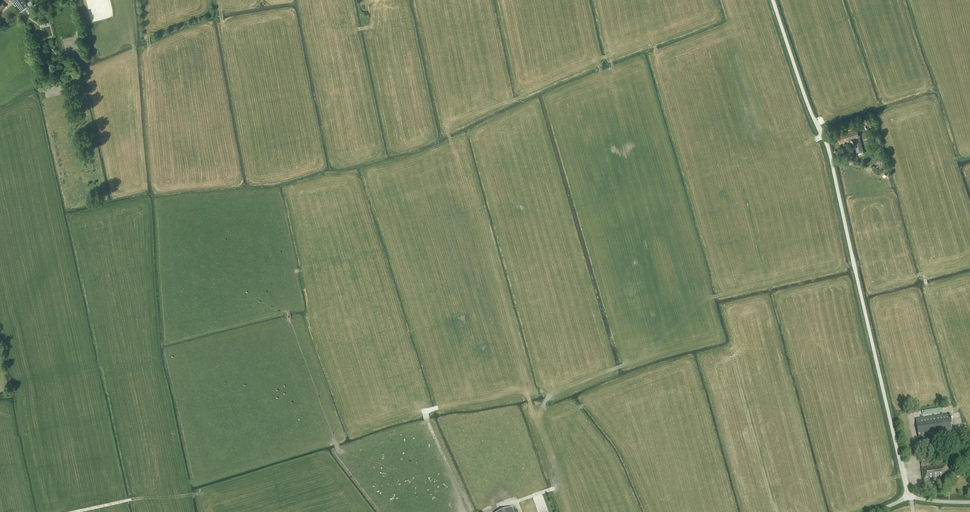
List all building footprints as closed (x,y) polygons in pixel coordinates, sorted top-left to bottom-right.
[(13,2),(14,1),(20,10),(26,6),(30,12),(33,10),(29,4),(28,5),(25,0),(12,0),(13,2)] [(856,152),(863,150),(857,128),(852,130),(852,126),(847,127),(848,131),(837,134),(840,144),(844,142),(844,141),(852,138),(856,152)] [(952,435),(949,414),(916,419),(919,440),(952,435)] [(946,479),(959,477),(958,469),(948,471),(948,470),(946,470),(945,463),(934,465),(933,453),(920,455),(924,484),(946,481),(946,479)]
